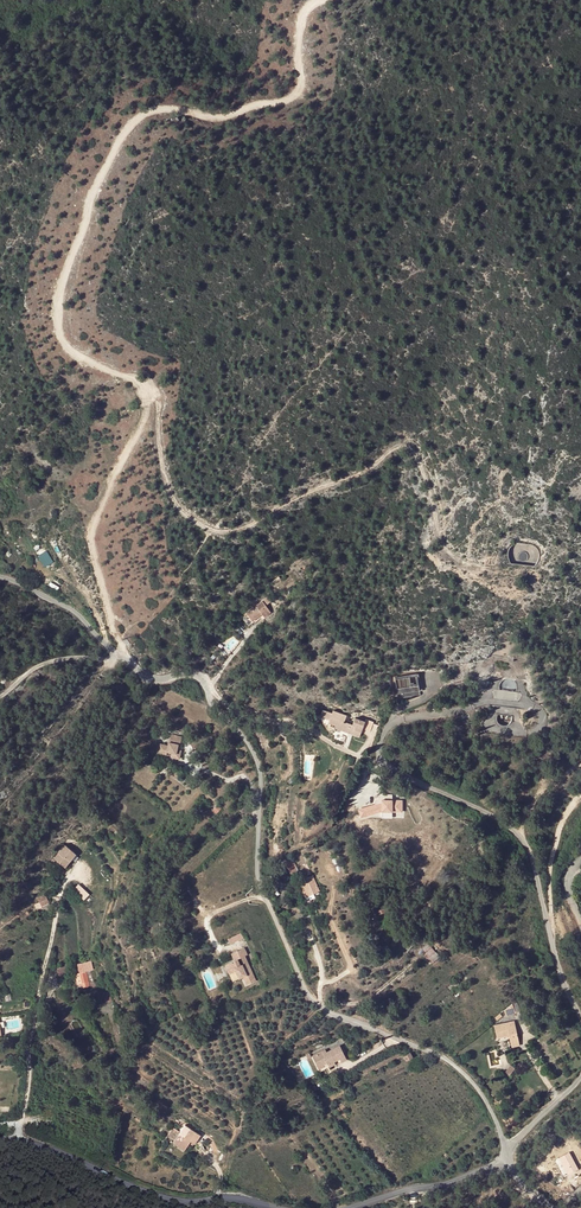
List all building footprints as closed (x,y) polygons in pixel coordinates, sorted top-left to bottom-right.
[(44,567),(53,562),(46,550),(37,555),(44,567)] [(269,597),(246,614),(252,622),(262,614),(264,618),(272,613),(267,606),(273,602),(269,597)] [(417,674),(395,678),(398,698),(420,695),(420,691),(423,691),(422,683),(418,684),(417,674)] [(517,699),(517,691),(495,691),(495,699),(517,699)] [(327,724),(318,722),(315,727),(325,730),(323,733),(331,737),(330,738),(353,748),(356,740),(364,743),(367,734),(360,732),(359,735),(349,731),(348,736),(338,732),(341,727),(329,722),(327,724)] [(182,737),(171,735),(168,746),(160,744),(158,753),(163,754),(167,752),(172,753),(171,757),(179,759),(181,751),(177,750),(178,745),(180,745),(182,737)] [(357,811),(360,819),(380,813),(391,812),(400,811),(400,800),(390,800),(390,795),(379,795),(380,801),(375,801),(375,806),(357,811)] [(65,845),(54,859),(65,867),(76,854),(65,845)] [(298,871),(292,857),(284,861),(291,874),(298,871)] [(52,879),(57,882),(61,876),(57,872),(52,879)] [(319,891),(312,876),(301,881),(306,890),(308,896),(319,891)] [(78,883),(72,889),(83,900),(89,894),(78,883)] [(49,903),(46,895),(38,898),(42,906),(49,903)] [(414,945),(417,942),(413,939),(411,943),(410,942),(405,947),(408,950),(413,945),(414,945)] [(433,962),(439,957),(429,944),(427,944),(422,948),(426,953),(433,962)] [(247,955),(244,948),(237,951),(241,958),(244,964),(242,964),(243,967),(248,965),(244,956),(247,955)] [(225,965),(229,974),(236,971),(239,978),(243,976),(247,985),(256,981),(248,965),(243,967),(242,964),(240,965),(237,959),(241,958),(237,951),(231,953),(234,960),(225,965)] [(433,962),(426,953),(423,955),(431,964),(433,962)] [(90,986),(86,971),(93,970),(91,960),(77,963),(80,973),(84,988),(90,986)] [(68,974),(66,966),(57,968),(59,976),(68,974)] [(515,1013),(521,1011),(515,1001),(512,1004),(515,1013)] [(512,1004),(503,1011),(506,1016),(515,1013),(512,1004)] [(514,1021),(494,1025),(497,1039),(509,1036),(511,1047),(520,1045),(514,1021)] [(347,1059),(340,1045),(326,1052),(325,1050),(312,1056),(318,1067),(323,1064),(321,1059),(325,1057),(327,1062),(328,1064),(334,1061),(335,1064),(336,1065),(347,1059)] [(413,1057),(410,1053),(404,1056),(406,1061),(413,1057)] [(515,1068),(511,1065),(505,1072),(509,1075),(515,1068)] [(168,1134),(176,1139),(179,1133),(178,1132),(179,1131),(173,1127),(168,1134)] [(197,1139),(200,1135),(190,1128),(187,1132),(184,1136),(179,1133),(176,1139),(175,1140),(176,1145),(185,1150),(188,1145),(191,1141),(194,1143),(197,1145),(198,1147),(203,1145),(201,1142),(197,1139)] [(574,1165),(568,1154),(561,1158),(569,1173),(573,1170),(571,1167),(574,1165)]
